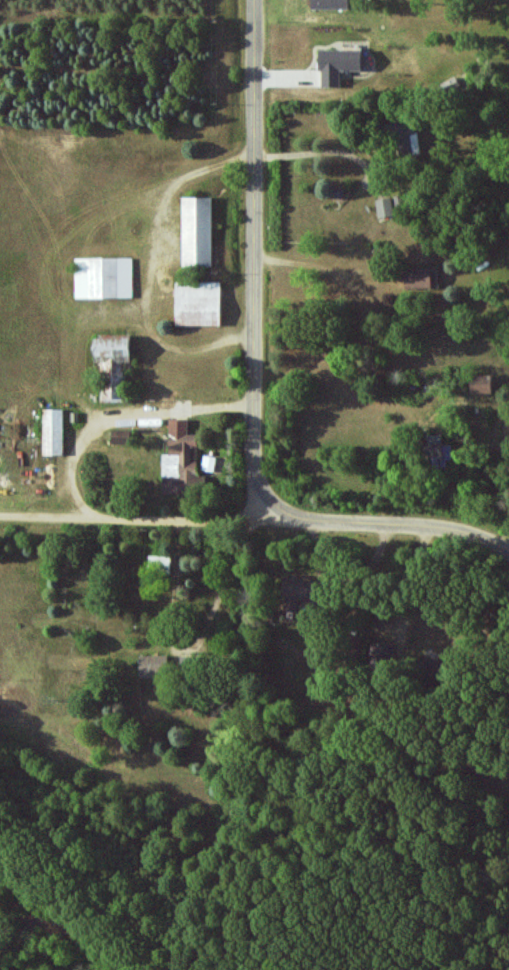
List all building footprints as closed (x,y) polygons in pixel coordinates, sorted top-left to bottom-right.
[(350,10),(350,0),(313,0),(313,9),(350,10)] [(341,86),(341,70),(363,70),(364,49),(322,48),(321,86),(341,86)] [(416,118),(388,124),(395,158),(424,152),(416,118)] [(380,218),(396,214),(391,196),(376,200),(380,218)] [(214,265),(214,197),(184,197),(184,266),(214,265)] [(133,297),(133,257),(76,258),(76,298),(133,297)] [(223,325),(222,281),(176,282),(177,326),(223,325)] [(96,362),(103,363),(102,402),(125,403),(126,364),(132,365),(133,334),(97,333),(96,362)] [(495,394),(496,375),(475,375),(474,393),(495,394)] [(64,455),(65,409),(45,409),(44,455),(64,455)] [(170,453),(163,453),(163,493),(199,493),(198,435),(189,435),(189,419),(170,419),(170,453)] [(450,468),(449,460),(455,459),(454,443),(428,445),(429,460),(437,460),(438,468),(450,468)] [(217,457),(204,455),(203,470),(215,472),(217,457)] [(295,577),(285,576),(283,596),(313,600),(315,578),(295,576),(295,577)] [(141,677),(167,677),(167,655),(141,655),(141,677)]
